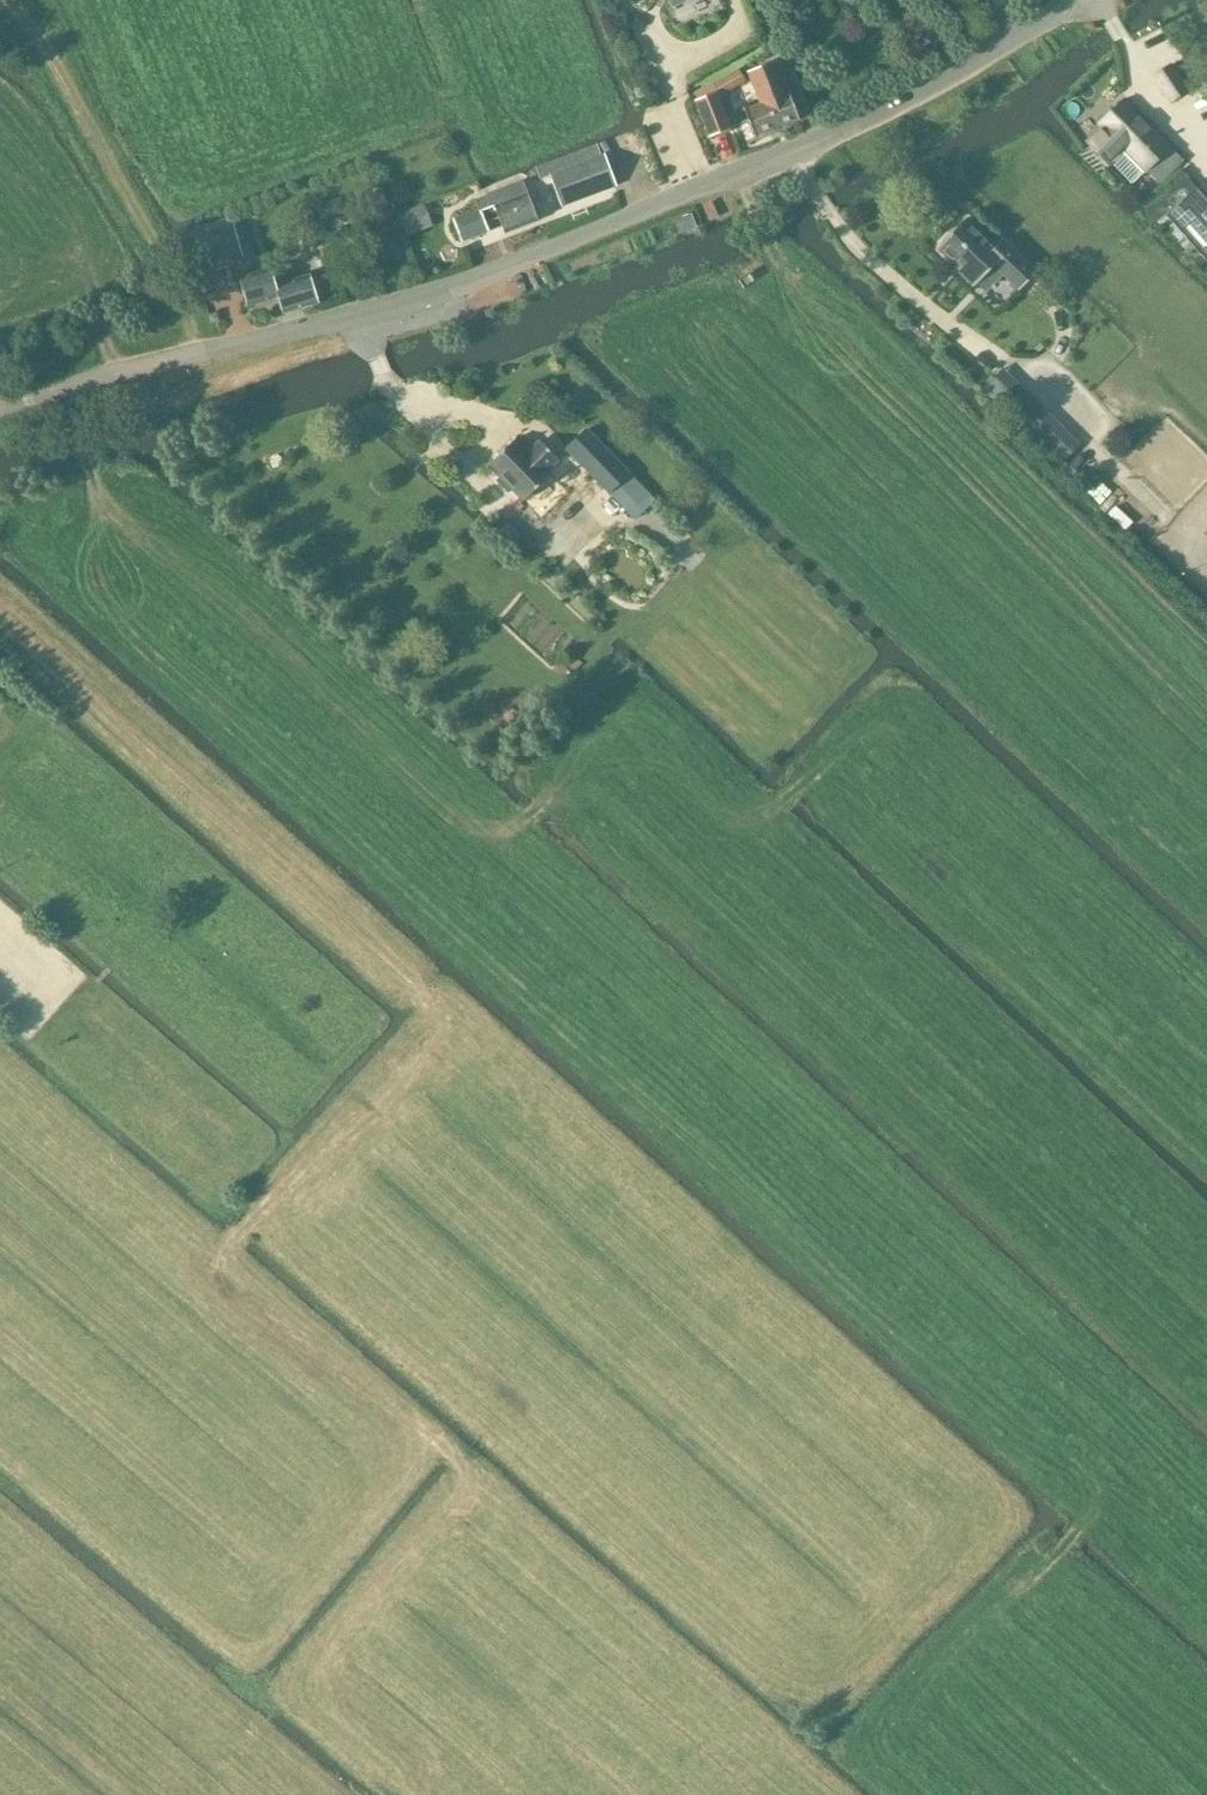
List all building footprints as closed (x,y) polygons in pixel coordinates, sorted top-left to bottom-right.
[(761,104),(745,110),(755,136),(799,118),(790,93),(787,94),(775,63),(749,73),(761,104)] [(1171,101),(1187,91),(1170,65),(1154,76),(1171,101)] [(740,71),(715,86),(721,96),(746,81),(740,71)] [(696,100),(701,113),(710,135),(730,127),(717,92),(696,100)] [(1150,127),(1124,100),(1101,123),(1104,126),(1089,141),(1110,164),(1112,162),(1126,149),(1150,127)] [(1150,127),(1126,149),(1112,162),(1132,183),(1146,169),(1160,184),(1183,161),(1150,127)] [(561,204),(612,183),(600,154),(549,176),(561,204)] [(1137,208),(1152,226),(1155,224),(1158,221),(1167,214),(1206,260),(1206,200),(1181,170),(1140,205),(1137,208)] [(478,209),(451,219),(460,242),(487,231),(484,223),(500,218),(506,233),(539,220),(525,183),(491,195),(475,201),(478,209)] [(712,202),(703,205),(709,220),(718,217),(712,202)] [(418,208),(400,215),(408,235),(425,228),(418,208)] [(677,226),(693,219),(691,213),(675,220),(677,226)] [(966,219),(938,248),(952,262),(951,263),(974,286),(994,265),(1020,290),(1037,273),(1002,240),(995,247),(966,219)] [(203,265),(240,253),(232,226),(194,237),(203,265)] [(283,313),(317,302),(308,274),(275,284),(269,268),(239,277),(248,306),(278,296),(283,313)] [(210,324),(219,322),(216,313),(208,316),(210,324)] [(1058,465),(1078,446),(1001,370),(982,390),(1058,465)] [(586,430),(565,450),(607,493),(628,473),(586,430)] [(552,473),(548,468),(557,459),(539,441),(528,452),(515,439),(488,465),(500,477),(496,481),(508,493),(511,490),(523,502),(552,473)] [(1105,505),(1113,496),(1098,482),(1090,491),(1105,505)]
